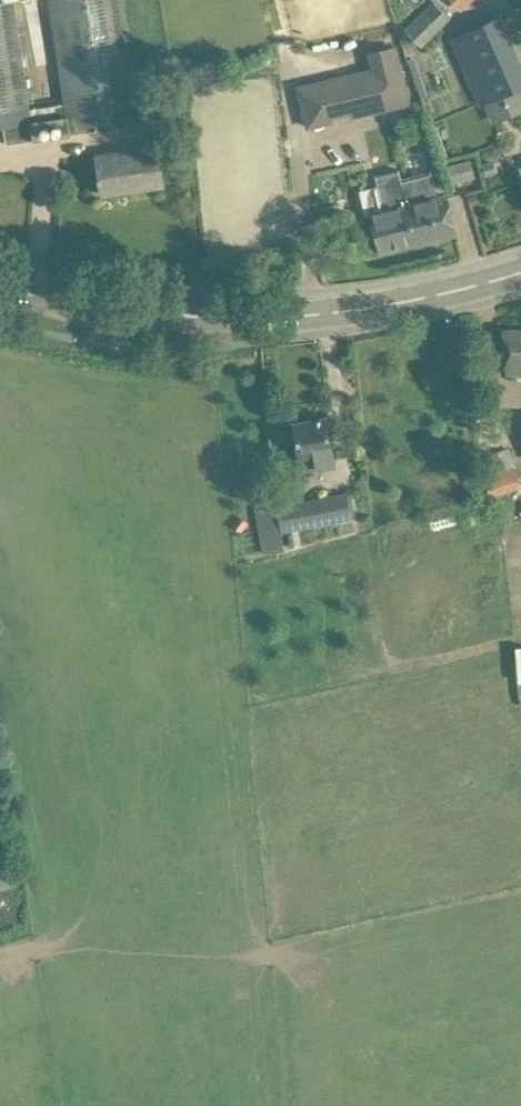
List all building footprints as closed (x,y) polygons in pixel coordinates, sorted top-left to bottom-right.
[(4,126),(6,143),(97,130),(95,112),(140,105),(124,0),(52,0),(67,100),(31,105),(16,0),(0,0),(0,126),(4,126)] [(422,46),(451,17),(434,0),(432,0),(404,28),(422,46)] [(472,0),(452,0),(461,10),(472,0)] [(481,103),(520,85),(520,69),(497,16),(451,37),(481,103)] [(368,51),(372,67),(380,109),(385,108),(412,102),(398,44),(372,50),(368,51)] [(380,109),(372,67),(321,80),(296,85),(307,129),(335,122),(334,118),(380,109)] [(154,143),(147,144),(146,142),(130,145),(131,151),(97,156),(100,176),(98,177),(98,182),(101,181),(103,193),(123,190),(122,186),(161,180),(162,184),(163,184),(157,145),(177,142),(171,99),(149,102),(154,143)] [(470,159),(449,164),(453,181),(475,176),(470,159)] [(406,200),(401,179),(399,170),(376,176),(378,185),(377,185),(384,211),(371,214),(382,250),(418,241),(408,199),(406,200)] [(430,170),(401,179),(406,200),(408,199),(418,241),(456,231),(445,195),(438,198),(430,170)] [(502,351),(502,372),(520,372),(520,329),(503,329),(502,351)] [(294,423),(298,445),(300,457),(302,456),(304,469),(334,463),(326,417),(294,423)] [(480,458),(492,496),(520,487),(508,449),(480,458)] [(348,495),(279,508),(282,532),(288,530),(290,546),(301,544),(298,529),(352,519),(348,495)]
